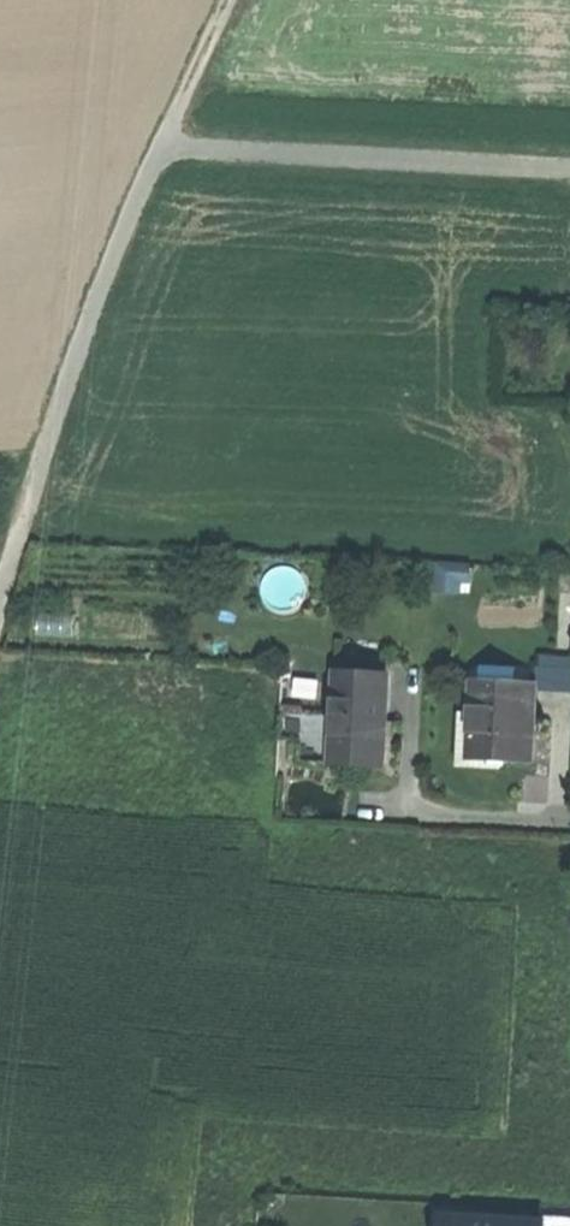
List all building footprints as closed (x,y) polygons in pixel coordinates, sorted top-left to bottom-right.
[(438,563),(437,590),(461,591),(461,583),(471,584),(472,565),(438,563)] [(539,667),(538,688),(569,689),(569,658),(543,657),(542,667),(539,667)] [(358,767),(385,768),(386,751),(387,723),(389,678),(337,676),(333,765),(358,767)] [(516,762),(532,763),(534,689),(503,688),(503,685),(474,684),(472,757),(500,758),(500,762),(516,762)] [(396,723),(387,723),(386,751),(395,751),(396,723)]
